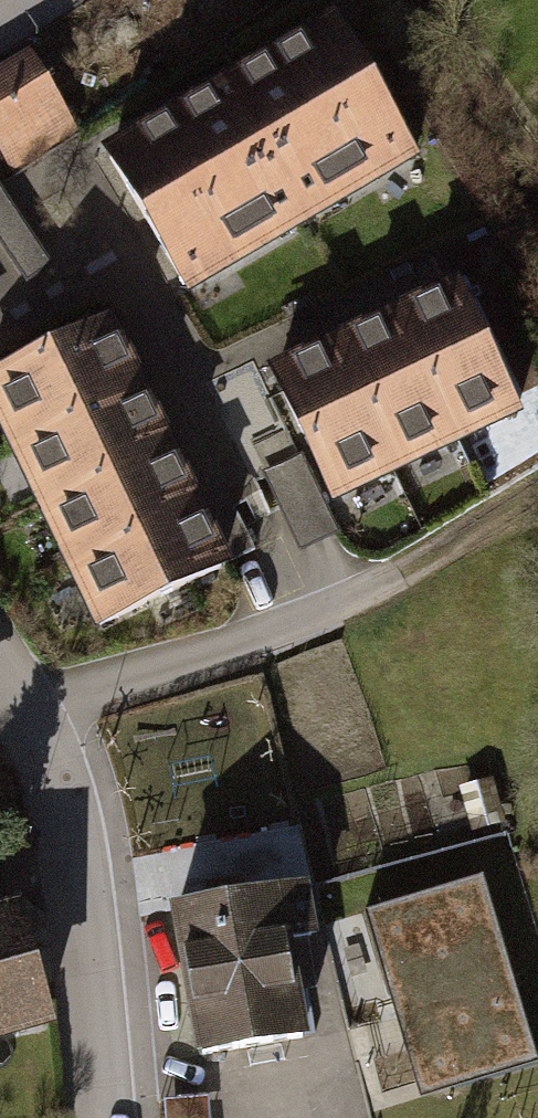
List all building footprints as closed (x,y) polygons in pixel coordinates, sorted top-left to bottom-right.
[(422,170),(333,14),(91,151),(181,307),(422,170)] [(26,56),(0,72),(0,145),(14,167),(72,130),(26,56)] [(27,278),(48,264),(0,194),(0,236),(27,278)] [(7,305),(29,290),(0,248),(0,294),(7,305)] [(453,286),(394,314),(456,441),(514,413),(453,286)] [(394,314),(333,344),(394,471),(456,441),(394,314)] [(111,327),(0,379),(0,414),(14,444),(138,386),(111,327)] [(333,344),(274,372),(335,499),(394,471),(333,344)] [(165,445),(138,386),(14,444),(41,503),(165,445)] [(193,504),(165,445),(41,503),(69,561),(193,504)] [(221,562),(193,504),(69,561),(97,620),(221,562)] [(502,838),(486,788),(457,797),(473,847),(502,838)] [(478,888),(360,922),(383,1002),(412,994),(442,1099),(532,1073),(478,888)] [(300,897),(154,922),(179,1070),(293,1051),(276,955),(310,949),(300,897)] [(40,1025),(7,909),(0,911),(0,1036),(40,1025)]
